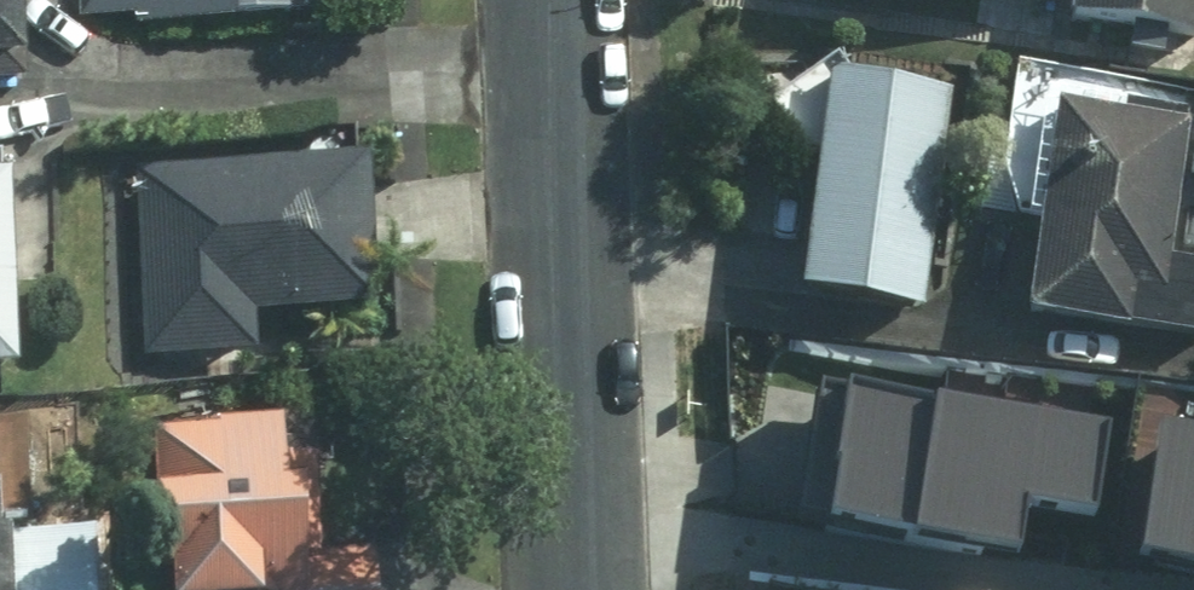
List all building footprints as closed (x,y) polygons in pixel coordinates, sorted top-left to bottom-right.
[(23,73),(24,0),(0,0),(0,73),(23,73)] [(77,22),(304,33),(306,0),(78,0),(77,22)] [(1077,10),(1075,33),(1193,43),(1193,0),(955,0),(1077,10)] [(953,91),(826,78),(802,303),(929,317),(953,91)] [(1188,126),(1057,110),(1031,324),(1193,344),(1193,263),(1171,260),(1188,126)] [(15,377),(12,183),(2,183),(1,161),(0,161),(0,377),(15,377)] [(149,365),(252,363),(251,325),(374,322),(371,170),(145,175),(149,365)] [(841,371),(818,508),(1031,543),(1039,488),(1100,498),(1113,415),(841,371)] [(34,533),(35,420),(0,420),(0,589),(99,589),(99,533),(34,533)] [(1151,550),(1193,556),(1193,427),(1169,423),(1151,550)] [(282,429),(151,426),(147,589),(379,589),(379,550),(320,550),(322,461),(281,460),(282,429)]
